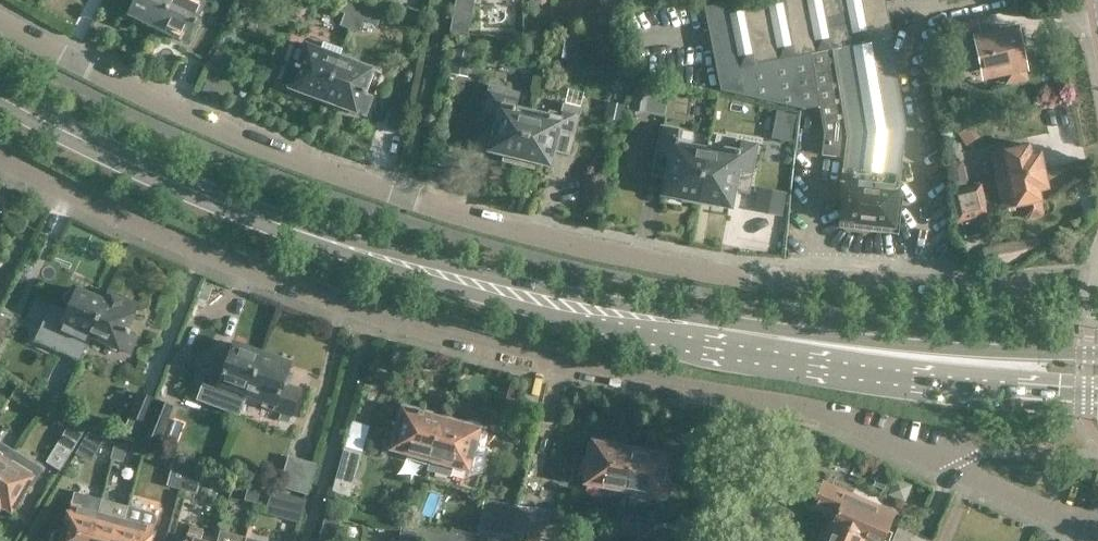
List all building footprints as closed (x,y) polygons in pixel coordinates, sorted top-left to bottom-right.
[(170,0),(134,0),(128,13),(140,18),(138,20),(156,29),(170,0)] [(156,29),(173,37),(175,35),(186,41),(206,0),(170,0),(156,29)] [(359,2),(353,0),(334,0),(330,9),(344,14),(340,26),(349,29),(359,2)] [(448,28),(465,32),(473,0),(454,0),(448,28)] [(616,13),(613,0),(600,0),(603,15),(616,13)] [(616,13),(629,10),(627,0),(613,0),(616,13)] [(898,172),(904,125),(890,39),(892,38),(884,0),(737,0),(704,6),(720,90),(803,109),(819,106),(824,134),(822,155),(846,158),(844,172),(841,198),(843,198),(840,226),(896,231),(898,204),(895,204),(898,172)] [(359,2),(349,29),(358,33),(363,20),(378,25),(383,11),(359,2)] [(977,16),(949,22),(947,22),(951,37),(980,31),(977,16)] [(1015,28),(979,36),(966,39),(972,65),(985,62),(987,70),(1004,66),(1007,81),(1026,78),(1016,28),(1015,28)] [(560,33),(555,56),(573,61),(579,37),(560,33)] [(321,50),(298,42),(283,84),(323,99),(339,57),(343,48),(324,42),(321,50)] [(449,77),(467,79),(473,47),(455,44),(449,77)] [(370,69),(339,57),(323,99),(364,114),(371,93),(362,90),(370,69)] [(636,83),(632,112),(647,114),(649,100),(668,103),(670,87),(636,83)] [(520,157),(522,148),(531,111),(514,107),(518,92),(489,86),(483,112),(498,116),(490,150),(505,153),(505,157),(508,160),(512,161),(515,160),(518,156),(520,157)] [(522,148),(520,157),(522,157),(522,162),(525,165),(529,166),(532,164),(535,160),(549,164),(557,130),(575,134),(581,108),(563,103),(561,113),(549,110),(548,115),(531,111),(522,148)] [(942,138),(953,135),(951,126),(940,128),(942,138)] [(683,132),(662,128),(657,155),(672,158),(665,193),(697,199),(707,149),(690,145),(690,141),(681,139),(683,132)] [(707,149),(697,199),(729,205),(736,170),(751,172),(756,146),(735,141),(733,150),(723,147),(722,152),(707,149)] [(1031,154),(1029,144),(1002,149),(1002,151),(995,152),(998,165),(1005,163),(1008,177),(1043,170),(1039,152),(1031,154)] [(1008,177),(1009,179),(997,182),(1003,209),(1024,204),(1027,218),(1044,214),(1038,189),(1047,187),(1043,170),(1008,177)] [(954,191),(952,195),(958,222),(984,216),(977,186),(954,191)] [(1042,250),(1039,237),(1023,240),(1023,239),(986,248),(989,263),(1003,262),(1013,259),(1026,254),(1042,250)] [(106,301),(105,300),(78,288),(58,331),(86,344),(91,334),(106,301)] [(109,291),(105,300),(106,301),(91,334),(129,352),(136,335),(125,330),(137,304),(109,291)] [(11,318),(0,312),(0,340),(11,318)] [(247,398),(263,353),(234,343),(227,363),(211,357),(202,382),(247,398)] [(292,364),(263,353),(247,398),(292,415),(300,391),(284,385),(292,364)] [(138,390),(128,415),(144,422),(154,397),(138,390)] [(7,397),(0,408),(0,412),(9,417),(17,403),(7,397)] [(159,398),(142,440),(161,446),(177,405),(159,398)] [(428,469),(442,419),(399,407),(395,423),(390,422),(384,447),(425,458),(423,465),(426,466),(426,468),(428,469)] [(88,423),(73,415),(46,459),(60,468),(88,423)] [(442,419),(428,469),(449,475),(452,465),(468,470),(475,445),(481,447),(485,430),(442,419)] [(104,435),(87,430),(74,451),(89,460),(104,435)] [(127,443),(115,439),(111,457),(122,460),(127,443)] [(624,497),(633,449),(590,441),(587,457),(591,458),(587,483),(620,489),(618,496),(624,497)] [(346,448),(346,449),(334,491),(350,495),(362,453),(346,448)] [(676,457),(633,449),(624,497),(630,498),(631,492),(664,498),(669,473),(673,474),(676,457)] [(0,476),(0,504),(10,510),(26,484),(30,486),(41,468),(14,452),(8,462),(0,476)] [(186,462),(179,486),(196,491),(204,460),(188,455),(186,462)] [(8,462),(0,457),(0,476),(8,462)] [(308,492),(316,464),(290,457),(282,485),(308,492)] [(179,486),(186,462),(173,458),(166,482),(179,486)] [(257,500),(261,484),(248,480),(244,497),(257,500)] [(822,483),(813,504),(836,514),(832,523),(875,540),(883,540),(894,514),(822,483)] [(299,522),(306,501),(274,491),(268,512),(299,522)] [(73,494),(61,540),(91,540),(101,501),(73,494)] [(512,530),(518,503),(499,499),(494,526),(512,530)] [(101,501),(91,540),(120,540),(128,508),(101,501)] [(529,515),(531,515),(533,505),(518,503),(512,530),(526,533),(529,515)] [(560,510),(533,505),(531,515),(543,517),(558,520),(560,510)] [(128,508),(120,540),(150,540),(155,521),(155,518),(154,516),(151,514),(128,508)] [(648,537),(651,520),(619,514),(616,531),(648,537)] [(327,515),(321,537),(334,540),(340,518),(327,515)] [(543,517),(531,515),(529,515),(525,539),(538,540),(543,517)] [(538,540),(555,540),(558,520),(543,517),(538,540)] [(832,523),(828,533),(824,534),(821,540),(875,540),(832,523)] [(202,540),(205,529),(191,525),(188,536),(187,540),(206,540),(202,540)] [(438,527),(422,525),(420,540),(436,540),(438,527)] [(451,528),(438,527),(436,540),(450,540),(451,528)] [(901,527),(895,540),(902,540),(907,529),(901,527)] [(246,535),(219,528),(216,540),(244,540),(246,535)] [(455,529),(451,528),(450,540),(463,540),(465,530),(455,529)] [(919,534),(907,529),(902,540),(916,540),(919,534)] [(488,533),(465,530),(463,540),(487,540),(488,533)]
